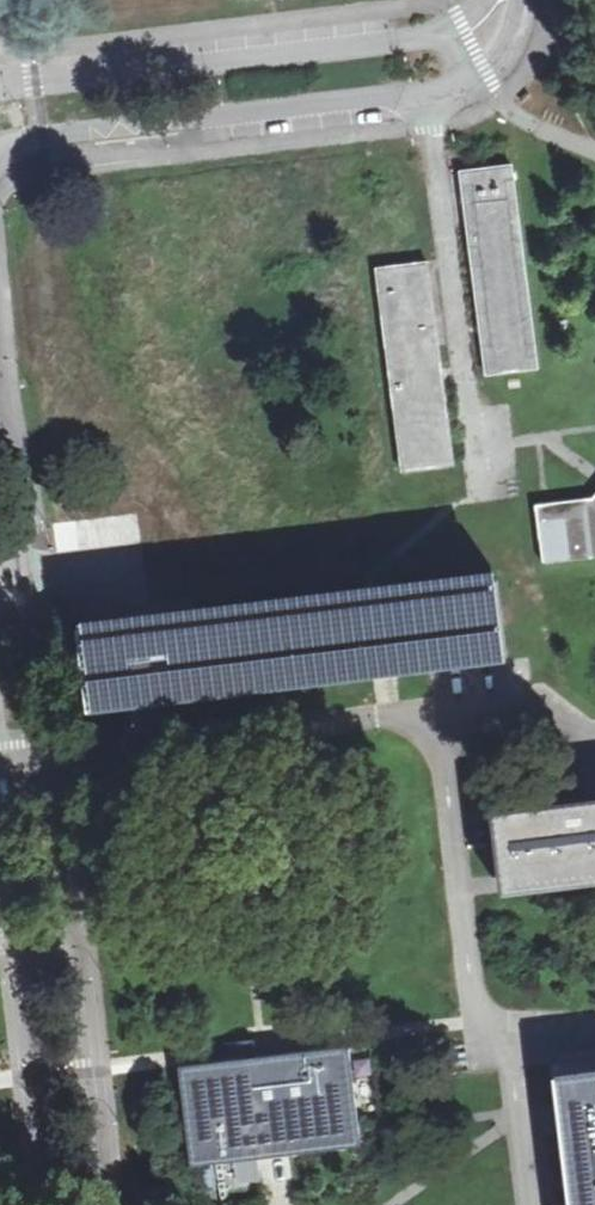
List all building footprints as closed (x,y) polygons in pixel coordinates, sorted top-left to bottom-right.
[(513,164),(459,170),(484,374),(538,368),(513,164)] [(430,261),(375,267),(401,471),(455,465),(430,261)] [(590,496),(536,503),(543,559),(594,552),(594,489),(590,496)] [(175,615),(82,626),(92,703),(184,692),(375,670),(505,654),(496,577),(366,593),(175,615)] [(493,815),(500,885),(594,874),(594,803),(493,815)] [(348,1045),(181,1063),(191,1161),(358,1143),(348,1045)] [(560,1072),(575,1204),(594,1204),(594,1068),(560,1072)]
